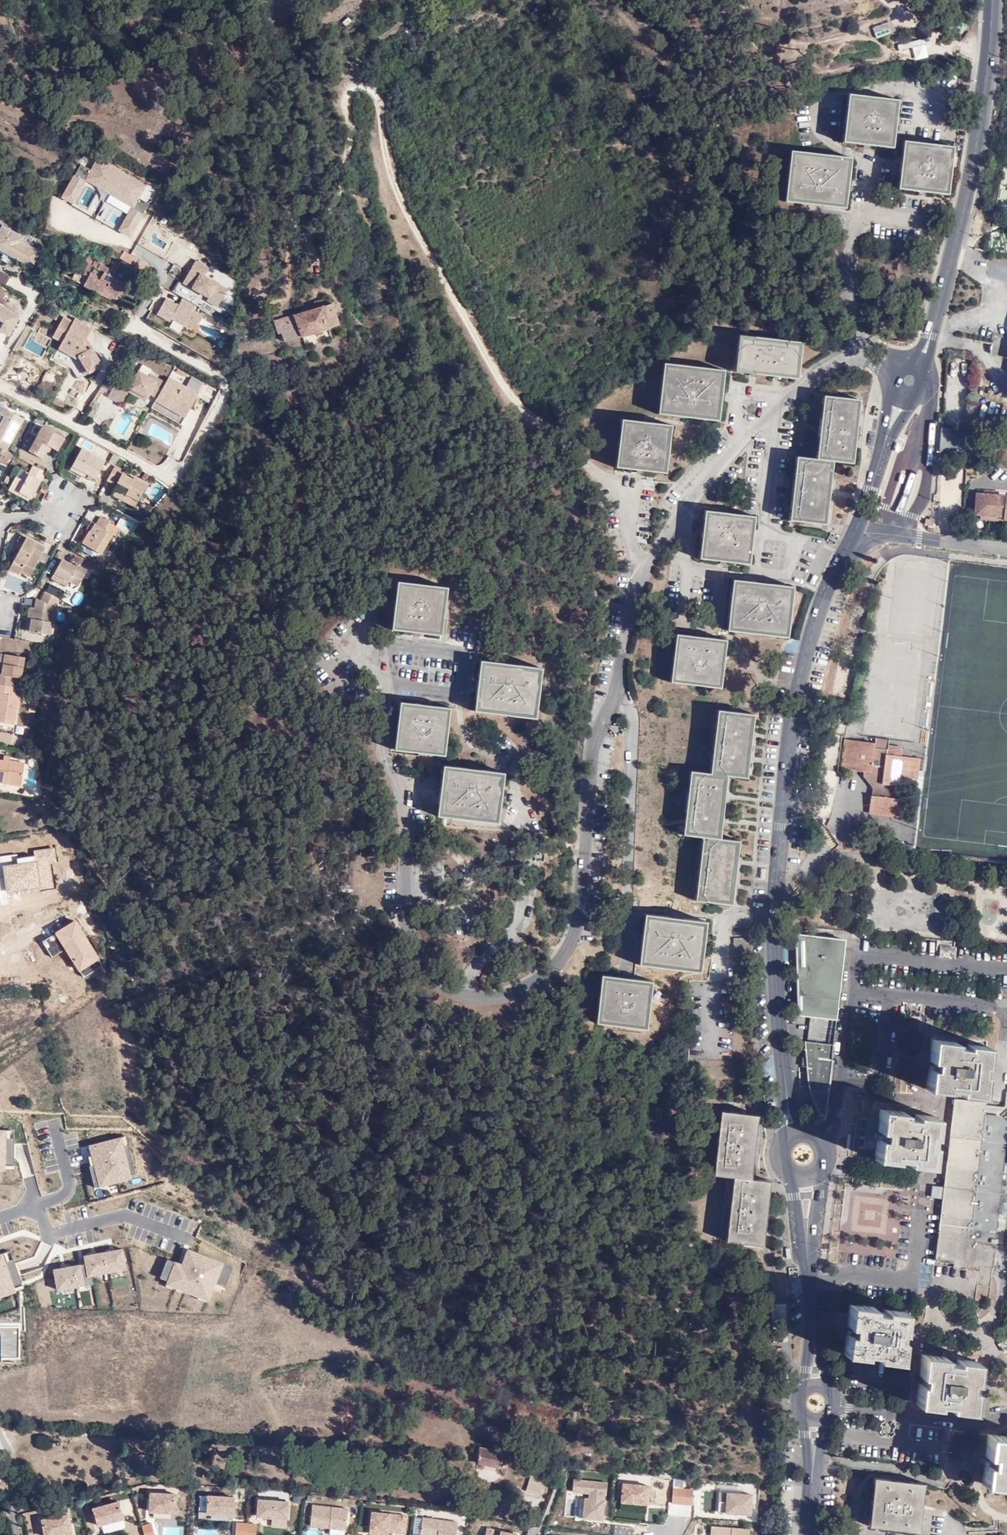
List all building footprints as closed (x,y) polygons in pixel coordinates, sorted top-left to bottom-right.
[(874,38),(893,32),(890,21),(871,28),(874,38)] [(895,42),(897,63),(912,62),(911,54),(931,53),(930,39),(895,42)] [(896,97),(846,92),(841,141),(866,143),(891,146),(896,97)] [(951,145),(902,139),(898,187),(922,189),(947,192),(951,145)] [(851,157),(790,151),(785,200),(845,207),(848,182),(851,157)] [(59,199),(127,240),(141,216),(130,210),(145,186),(96,158),(89,170),(79,164),(59,199)] [(1,226),(0,227),(0,254),(30,271),(40,253),(20,243),(23,238),(1,226)] [(128,262),(131,255),(121,252),(119,259),(128,262)] [(84,286),(116,303),(126,284),(114,277),(122,264),(116,261),(111,269),(95,260),(94,262),(86,258),(84,263),(82,262),(78,270),(89,277),(84,286)] [(187,293),(215,309),(225,288),(203,277),(208,268),(194,261),(181,283),(190,288),(187,293)] [(4,285),(9,275),(0,272),(0,283),(4,285)] [(324,300),(324,294),(314,296),(316,302),(324,300)] [(324,300),(316,302),(269,316),(275,337),(283,335),(284,339),(294,336),(293,332),(339,321),(333,297),(324,300)] [(177,306),(166,299),(155,316),(168,324),(169,321),(188,332),(191,326),(195,329),(203,316),(193,311),(195,306),(181,299),(177,306)] [(0,304),(0,334),(7,337),(19,315),(0,304)] [(203,316),(195,329),(193,331),(217,345),(228,326),(205,312),(203,316)] [(72,357),(83,377),(101,368),(86,339),(91,328),(74,318),(73,321),(63,316),(52,337),(61,341),(57,348),(72,357)] [(803,341),(771,338),(738,336),(735,370),(751,371),(784,374),(801,375),(803,341)] [(664,363),(657,413),(717,421),(720,396),(723,371),(664,363)] [(125,375),(132,379),(137,370),(130,367),(125,375)] [(137,370),(132,379),(127,389),(144,398),(147,391),(158,397),(153,406),(181,421),(197,389),(168,374),(164,379),(152,372),(149,377),(137,370)] [(127,389),(117,383),(109,396),(121,401),(127,389)] [(827,509),(829,493),(831,477),(833,462),(852,464),(853,448),(857,417),(859,401),(822,397),(815,460),(796,458),(789,520),(826,524),(827,509)] [(8,449),(24,417),(4,406),(0,412),(4,413),(10,417),(3,432),(0,430),(0,444),(5,447),(8,449)] [(4,413),(0,420),(0,430),(3,432),(10,417),(4,413)] [(620,419),(614,467),(639,470),(665,473),(670,425),(620,419)] [(60,449),(67,437),(46,426),(33,451),(45,457),(52,445),(60,449)] [(964,429),(947,428),(945,461),(962,462),(964,429)] [(16,453),(8,449),(5,447),(3,450),(1,454),(2,454),(0,458),(0,461),(8,465),(11,458),(13,459),(16,453)] [(84,448),(74,465),(89,474),(86,478),(95,483),(107,461),(84,448)] [(32,497),(47,470),(35,463),(30,473),(26,470),(22,478),(18,475),(12,486),(32,497)] [(112,475),(117,467),(112,464),(108,472),(110,474),(112,475)] [(89,474),(74,465),(72,469),(86,478),(89,474)] [(126,472),(117,466),(117,467),(112,475),(108,481),(117,485),(113,491),(117,494),(119,490),(138,501),(147,486),(133,478),(132,480),(124,476),(126,472)] [(30,501),(32,497),(12,486),(9,490),(30,501)] [(134,508),(138,501),(119,490),(117,494),(115,497),(134,508)] [(973,514),(981,515),(989,515),(997,516),(1003,516),(1003,519),(1006,520),(1006,498),(1006,495),(999,495),(991,494),(983,493),(975,493),(973,514)] [(704,511),(698,558),(724,561),(749,564),(754,516),(704,511)] [(101,550),(116,524),(100,514),(91,529),(88,528),(82,539),(101,550)] [(127,534),(136,522),(123,514),(115,526),(127,534)] [(22,532),(17,541),(25,544),(22,549),(12,569),(20,572),(22,569),(32,574),(47,545),(22,532)] [(25,544),(17,541),(15,545),(22,549),(25,544)] [(107,561),(112,552),(107,550),(102,558),(107,561)] [(53,582),(61,586),(64,579),(71,582),(79,588),(88,571),(79,566),(76,570),(63,563),(53,582)] [(64,579),(61,586),(67,589),(71,582),(64,579)] [(729,604),(726,629),(786,637),(792,586),(732,579),(729,604)] [(446,588),(396,582),(390,629),(415,632),(441,635),(446,588)] [(60,588),(51,583),(47,590),(57,595),(60,588)] [(56,605),(60,597),(57,595),(45,589),(40,598),(37,596),(34,607),(28,606),(26,616),(33,617),(32,631),(50,633),(52,621),(55,621),(58,607),(56,605)] [(24,630),(32,631),(33,617),(26,616),(24,630)] [(676,631),(671,679),(721,685),(727,637),(701,634),(676,631)] [(15,687),(17,678),(23,678),(26,657),(7,654),(5,667),(4,676),(0,675),(0,685),(15,687)] [(538,667),(478,660),(475,686),(473,711),(533,717),(538,667)] [(19,688),(15,687),(0,685),(0,694),(0,696),(0,722),(16,724),(21,698),(17,697),(19,688)] [(442,755),(447,708),(423,706),(398,703),(393,750),(442,755)] [(708,833),(704,866),(700,898),(735,902),(736,886),(740,853),(742,837),(723,835),(725,819),(729,787),(731,771),(750,773),(752,758),(755,726),(757,710),(721,706),(714,769),(694,767),(687,831),(708,833)] [(879,772),(862,770),(862,772),(863,772),(862,776),(872,789),(871,796),(899,799),(900,787),(889,786),(892,756),(901,757),(902,747),(888,745),(888,739),(876,737),(875,744),(865,743),(865,744),(883,746),(879,772)] [(841,768),(862,770),(879,772),(883,746),(865,744),(844,742),(841,768)] [(889,786),(900,787),(916,789),(917,777),(918,770),(919,759),(901,757),(892,756),(889,786)] [(6,787),(7,781),(21,783),(24,766),(9,763),(5,762),(4,765),(0,764),(0,786),(6,787)] [(497,822),(503,772),(444,765),(441,790),(438,815),(497,822)] [(7,781),(6,787),(20,789),(21,783),(7,781)] [(899,799),(871,796),(869,813),(902,817),(904,799),(899,799)] [(645,935),(642,959),(701,967),(708,919),(647,911),(645,935)] [(828,1086),(845,939),(796,933),(798,1010),(808,1011),(805,1041),(808,1076),(809,1084),(828,1086)] [(939,958),(954,959),(955,949),(940,947),(939,958)] [(627,972),(603,970),(597,1019),(647,1024),(652,975),(627,972)] [(954,1046),(955,1041),(931,1038),(928,1060),(933,1060),(932,1065),(932,1069),(927,1068),(925,1089),(946,1092),(947,1087),(958,1089),(958,1093),(981,1096),(984,1075),(979,1075),(980,1066),(985,1067),(988,1045),(966,1043),(966,1047),(954,1046)] [(809,1084),(810,1087),(814,1100),(818,1108),(822,1115),(823,1114),(823,1113),(824,1113),(826,1108),(828,1086),(809,1084)] [(982,1111),(984,1114),(985,1103),(953,1099),(933,1261),(952,1264),(954,1250),(941,1249),(958,1110),(961,1108),(982,1111)] [(952,1264),(991,1269),(994,1243),(995,1244),(995,1240),(993,1240),(1006,1128),(996,1117),(984,1115),(984,1114),(982,1111),(961,1108),(958,1110),(941,1249),(954,1250),(952,1264)] [(902,1117),(902,1112),(878,1109),(876,1131),(881,1131),(880,1136),(880,1140),(875,1139),(873,1160),(894,1163),(895,1158),(906,1160),(906,1164),(930,1167),(932,1146),(927,1145),(928,1137),(933,1137),(936,1116),(914,1114),(914,1118),(902,1117)] [(733,1177),(730,1209),(726,1240),(763,1244),(765,1228),(769,1197),(770,1181),(751,1179),(753,1163),(756,1132),(758,1116),(721,1112),(714,1175),(733,1177)] [(863,1116),(858,1134),(869,1137),(873,1119),(863,1116)] [(13,1171),(13,1132),(0,1132),(0,1171),(13,1171)] [(123,1137),(87,1147),(95,1189),(132,1181),(123,1137)] [(19,1177),(33,1176),(30,1142),(16,1143),(19,1177)] [(82,1268),(51,1272),(55,1294),(90,1289),(88,1279),(123,1275),(119,1251),(80,1258),(82,1268)] [(231,1268),(186,1251),(179,1267),(171,1265),(163,1288),(205,1304),(211,1290),(222,1295),(231,1268)] [(0,1256),(0,1297),(23,1289),(10,1252),(0,1256)] [(871,1311),(871,1306),(847,1303),(845,1325),(849,1325),(849,1329),(848,1334),(844,1333),(841,1354),(862,1357),(863,1352),(874,1354),(874,1358),(898,1361),(901,1341),(896,1340),(897,1331),(902,1332),(904,1311),(883,1308),(882,1312),(871,1311)] [(1,1362),(18,1361),(17,1345),(0,1347),(1,1362)] [(943,1361),(944,1357),(920,1354),(917,1375),(922,1376),(921,1384),(916,1384),(913,1405),(935,1407),(936,1403),(947,1404),(946,1409),(970,1412),(971,1405),(973,1391),(968,1390),(969,1382),(974,1382),(977,1361),(955,1358),(955,1363),(943,1361)] [(986,1434),(984,1456),(988,1456),(987,1460),(987,1465),(983,1464),(980,1485),(1002,1487),(1002,1483),(1006,1483),(1006,1437),(986,1434)] [(501,1467),(503,1452),(478,1448),(476,1462),(501,1467)] [(547,1480),(528,1475),(525,1485),(544,1490),(547,1480)] [(899,1478),(875,1475),(869,1521),(918,1527),(923,1480),(899,1478)] [(607,1483),(573,1479),(572,1491),(589,1493),(589,1498),(584,1498),(583,1509),(588,1510),(587,1518),(602,1520),(604,1505),(601,1504),(601,1500),(602,1500),(603,1495),(606,1495),(607,1483)] [(649,1485),(623,1482),(621,1501),(647,1503),(649,1485)] [(673,1488),(672,1503),(682,1504),(683,1489),(673,1488)] [(683,1489),(682,1504),(692,1504),(693,1490),(683,1489)] [(706,1491),(704,1501),(713,1503),(716,1493),(706,1491)] [(750,1514),(752,1494),(719,1491),(719,1501),(726,1502),(725,1512),(750,1514)] [(150,1493),(149,1512),(175,1513),(176,1494),(150,1493)] [(206,1513),(233,1515),(234,1497),(207,1496),(206,1513)] [(288,1502),(258,1499),(257,1516),(287,1518),(288,1502)] [(97,1525),(123,1518),(119,1501),(93,1508),(97,1525)] [(726,1502),(719,1501),(718,1512),(725,1512),(726,1502)] [(348,1509),(312,1505),(310,1526),(346,1530),(348,1509)] [(407,1515),(371,1511),(369,1529),(387,1531),(388,1528),(405,1530),(407,1515)] [(45,1534),(55,1534),(71,1532),(68,1515),(42,1520),(45,1534)] [(420,1534),(456,1534),(458,1522),(422,1517),(420,1534)] [(142,1526),(145,1534),(155,1534),(152,1523),(142,1526)] [(246,1523),(236,1523),(235,1534),(245,1534),(246,1523)] [(246,1523),(245,1534),(256,1534),(256,1524),(246,1523)] [(612,1532),(619,1534),(628,1534),(630,1530),(615,1525),(612,1532)] [(711,1526),(711,1534),(748,1534),(749,1529),(711,1526)]
